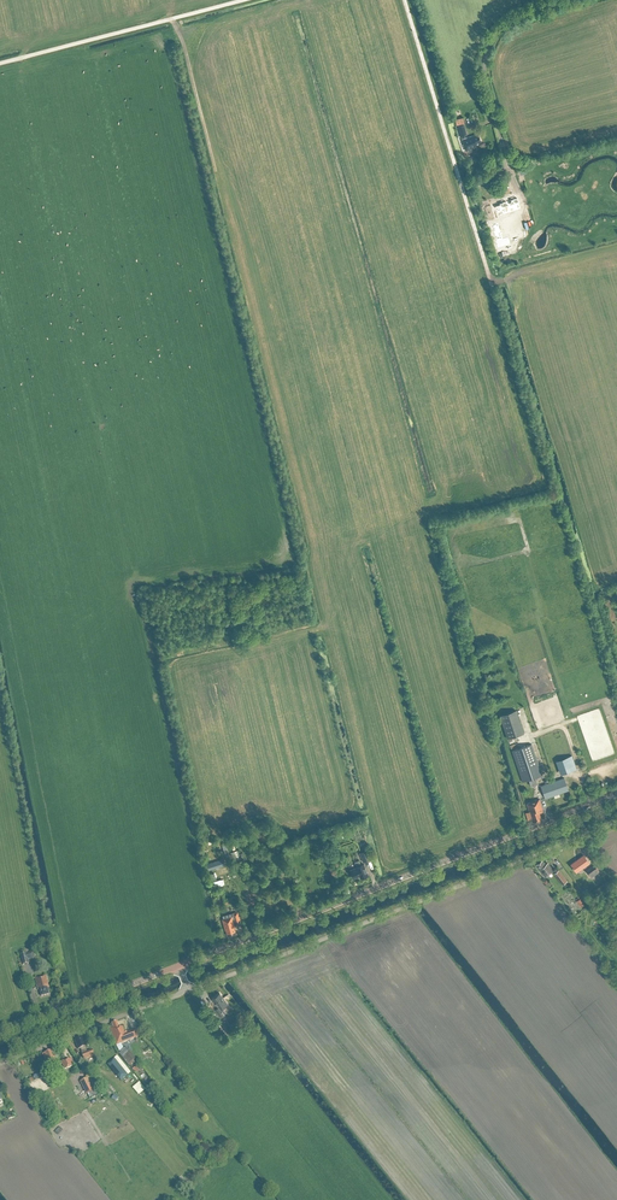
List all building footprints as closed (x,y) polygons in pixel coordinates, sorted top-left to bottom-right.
[(459,136),(463,136),(466,135),(466,133),(464,124),(457,126),(459,136)] [(464,138),(461,139),(465,150),(476,147),(475,143),(480,141),(478,136),(473,138),(472,136),(469,137),(468,133),(466,133),(466,135),(463,136),(464,138)] [(475,179),(478,186),(487,183),(484,175),(475,179)] [(486,198),(496,195),(496,198),(502,196),(501,193),(494,195),(493,190),(484,193),(486,198)] [(487,198),(489,204),(497,202),(495,196),(487,198)] [(499,204),(494,206),(496,213),(501,211),(502,214),(520,208),(516,197),(499,203),(499,204)] [(497,222),(491,224),(497,240),(496,241),(498,248),(511,243),(508,236),(503,238),(497,222)] [(508,738),(523,733),(515,710),(499,715),(508,738)] [(535,777),(542,775),(531,743),(512,750),(522,781),(528,779),(531,786),(538,784),(535,777)] [(560,774),(576,768),(572,755),(556,760),(560,774)] [(545,798),(568,790),(564,777),(540,785),(545,798)] [(539,812),(543,811),(539,798),(530,801),(530,802),(526,803),(530,814),(526,815),(528,820),(531,818),(532,821),(541,818),(539,812)] [(367,850),(359,853),(363,861),(371,858),(367,850)] [(576,872),(589,862),(583,855),(570,864),(576,872)] [(223,858),(207,863),(209,869),(225,864),(223,858)] [(542,859),(536,864),(545,876),(553,870),(548,864),(546,865),(542,859)] [(360,865),(358,860),(354,861),(356,867),(350,869),(353,878),(359,875),(360,878),(368,875),(364,864),(360,865)] [(597,868),(594,864),(586,870),(589,874),(591,877),(599,871),(597,868)] [(559,869),(554,872),(563,883),(567,879),(559,869)] [(221,879),(213,881),(215,887),(222,884),(221,879)] [(326,899),(329,906),(348,899),(345,892),(326,899)] [(226,929),(227,936),(236,933),(234,927),(233,921),(234,920),(235,923),(240,922),(237,911),(223,916),(224,918),(222,919),(225,929),(226,929)] [(41,997),(49,995),(47,988),(48,988),(45,976),(35,979),(38,991),(39,990),(41,997)] [(219,1017),(225,1012),(221,1007),(227,1003),(219,993),(212,998),(217,1006),(213,1009),(219,1017)] [(226,1020),(221,1024),(226,1032),(232,1028),(226,1020)] [(136,1029),(132,1031),(125,1034),(122,1027),(119,1028),(116,1022),(112,1024),(113,1027),(109,1028),(116,1046),(139,1036),(136,1029)] [(84,1060),(94,1056),(92,1050),(87,1052),(85,1047),(86,1047),(82,1038),(74,1041),(78,1050),(80,1049),(82,1054),(81,1054),(84,1060)] [(134,1060),(125,1049),(120,1053),(129,1064),(134,1060)] [(50,1068),(57,1064),(54,1056),(52,1057),(50,1051),(42,1054),(45,1060),(46,1060),(50,1068)] [(107,1064),(120,1081),(128,1075),(114,1058),(107,1064)] [(64,1070),(74,1066),(71,1059),(61,1063),(64,1070)] [(80,1082),(87,1094),(93,1091),(87,1079),(80,1082)] [(59,1127),(54,1132),(58,1135),(62,1130),(59,1127)]
